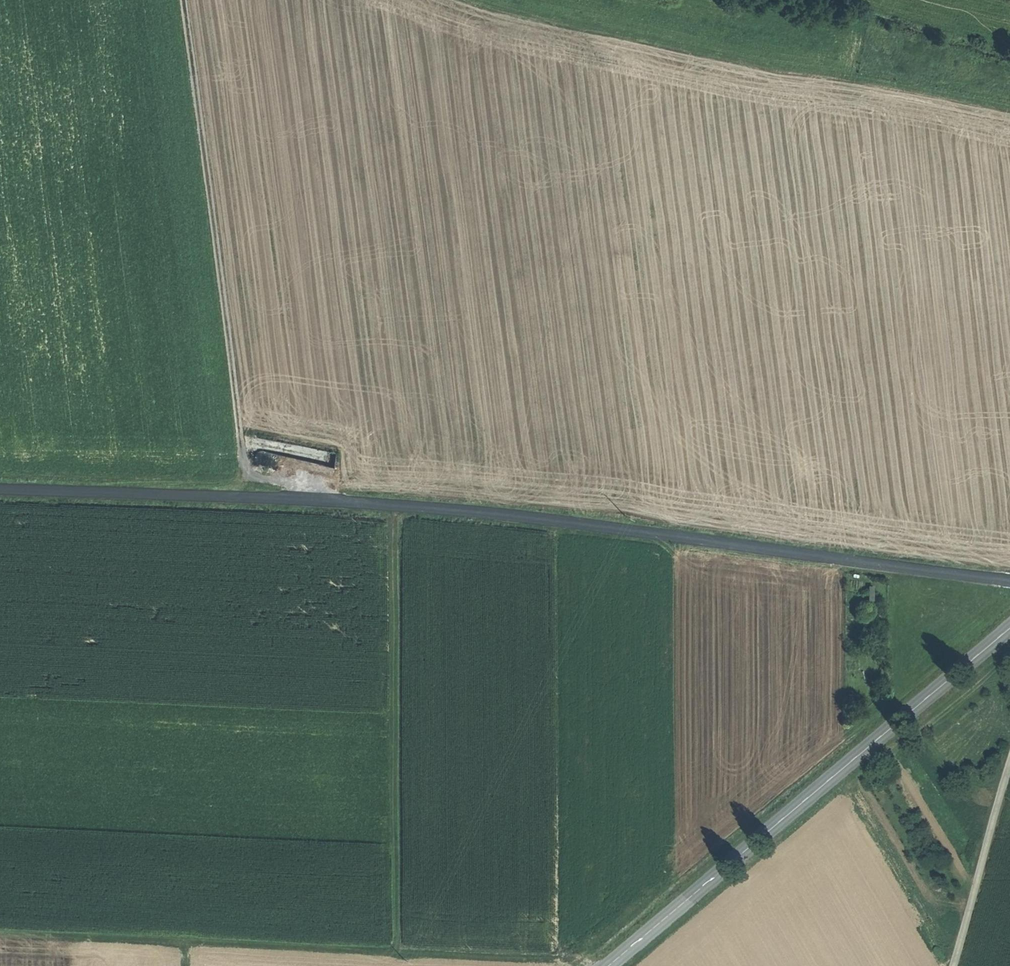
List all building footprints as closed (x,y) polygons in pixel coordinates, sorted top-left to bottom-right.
[(333,462),(334,452),(320,449),(318,460),(333,462)]
